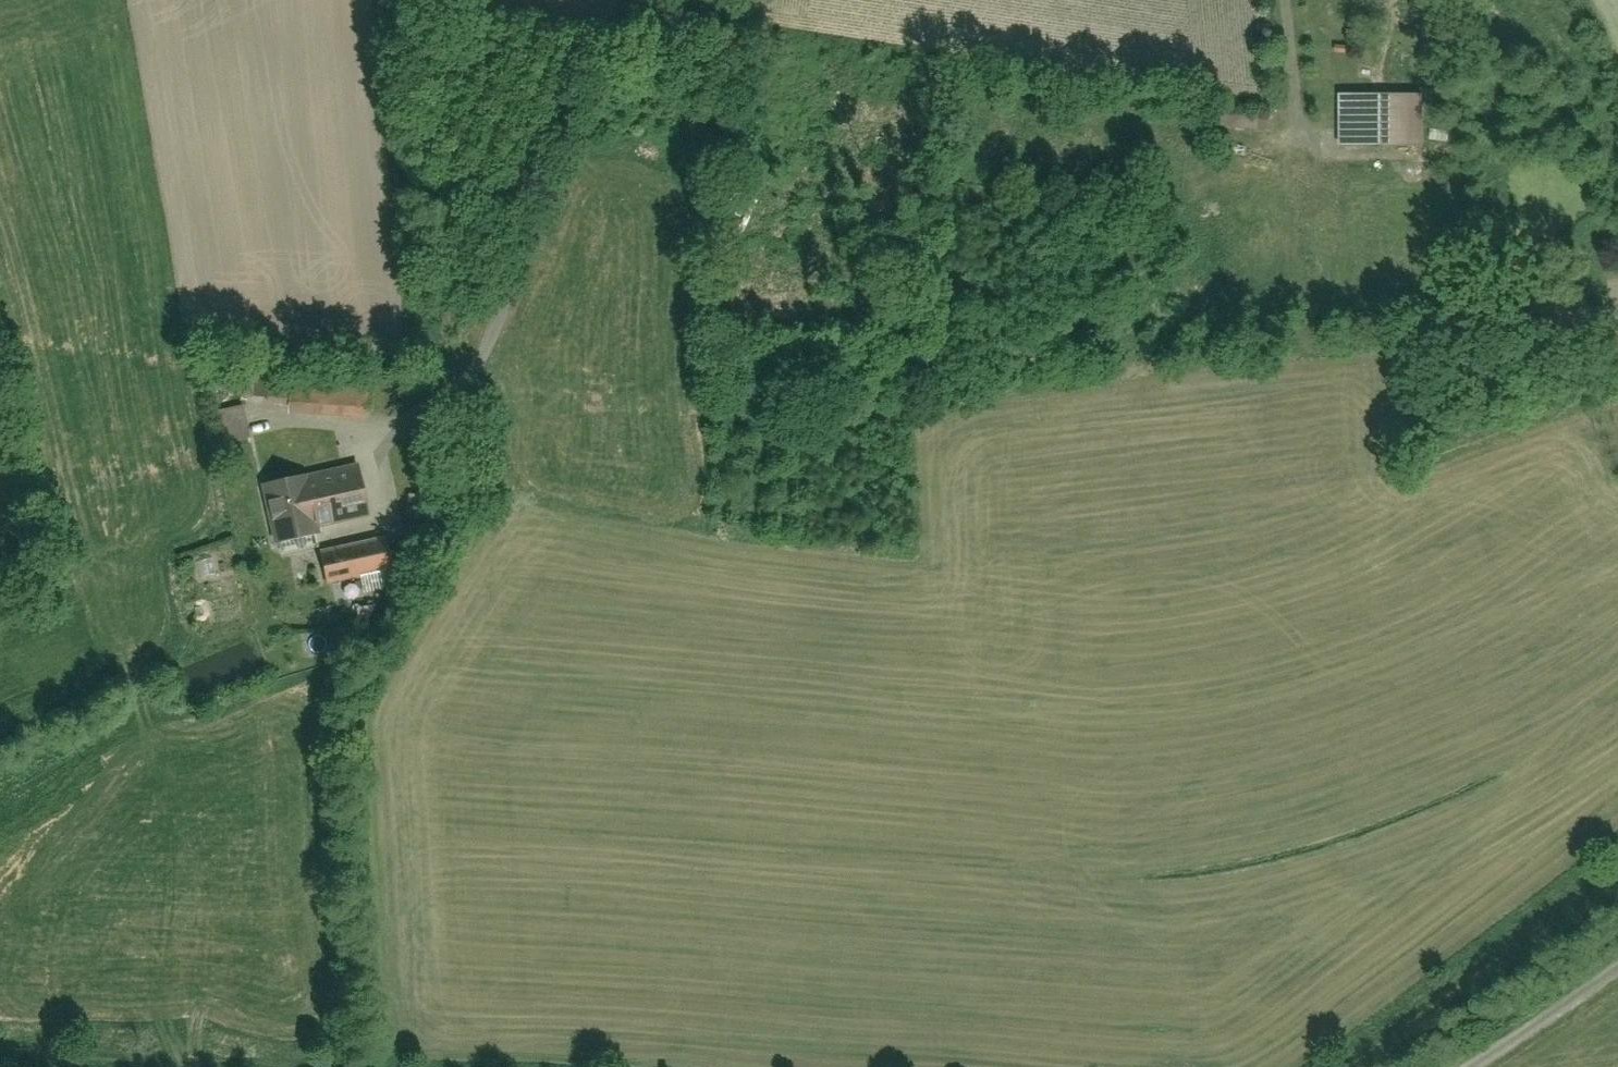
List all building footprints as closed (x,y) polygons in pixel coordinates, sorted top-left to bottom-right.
[(1342,100),(1342,150),(1432,151),(1432,100),(1342,100)] [(295,381),(293,422),(373,426),(375,385),(295,381)] [(368,479),(317,488),(316,478),(264,488),(275,548),(327,539),(325,530),(376,521),(368,479)] [(320,553),(328,590),(401,575),(394,539),(320,553)]
